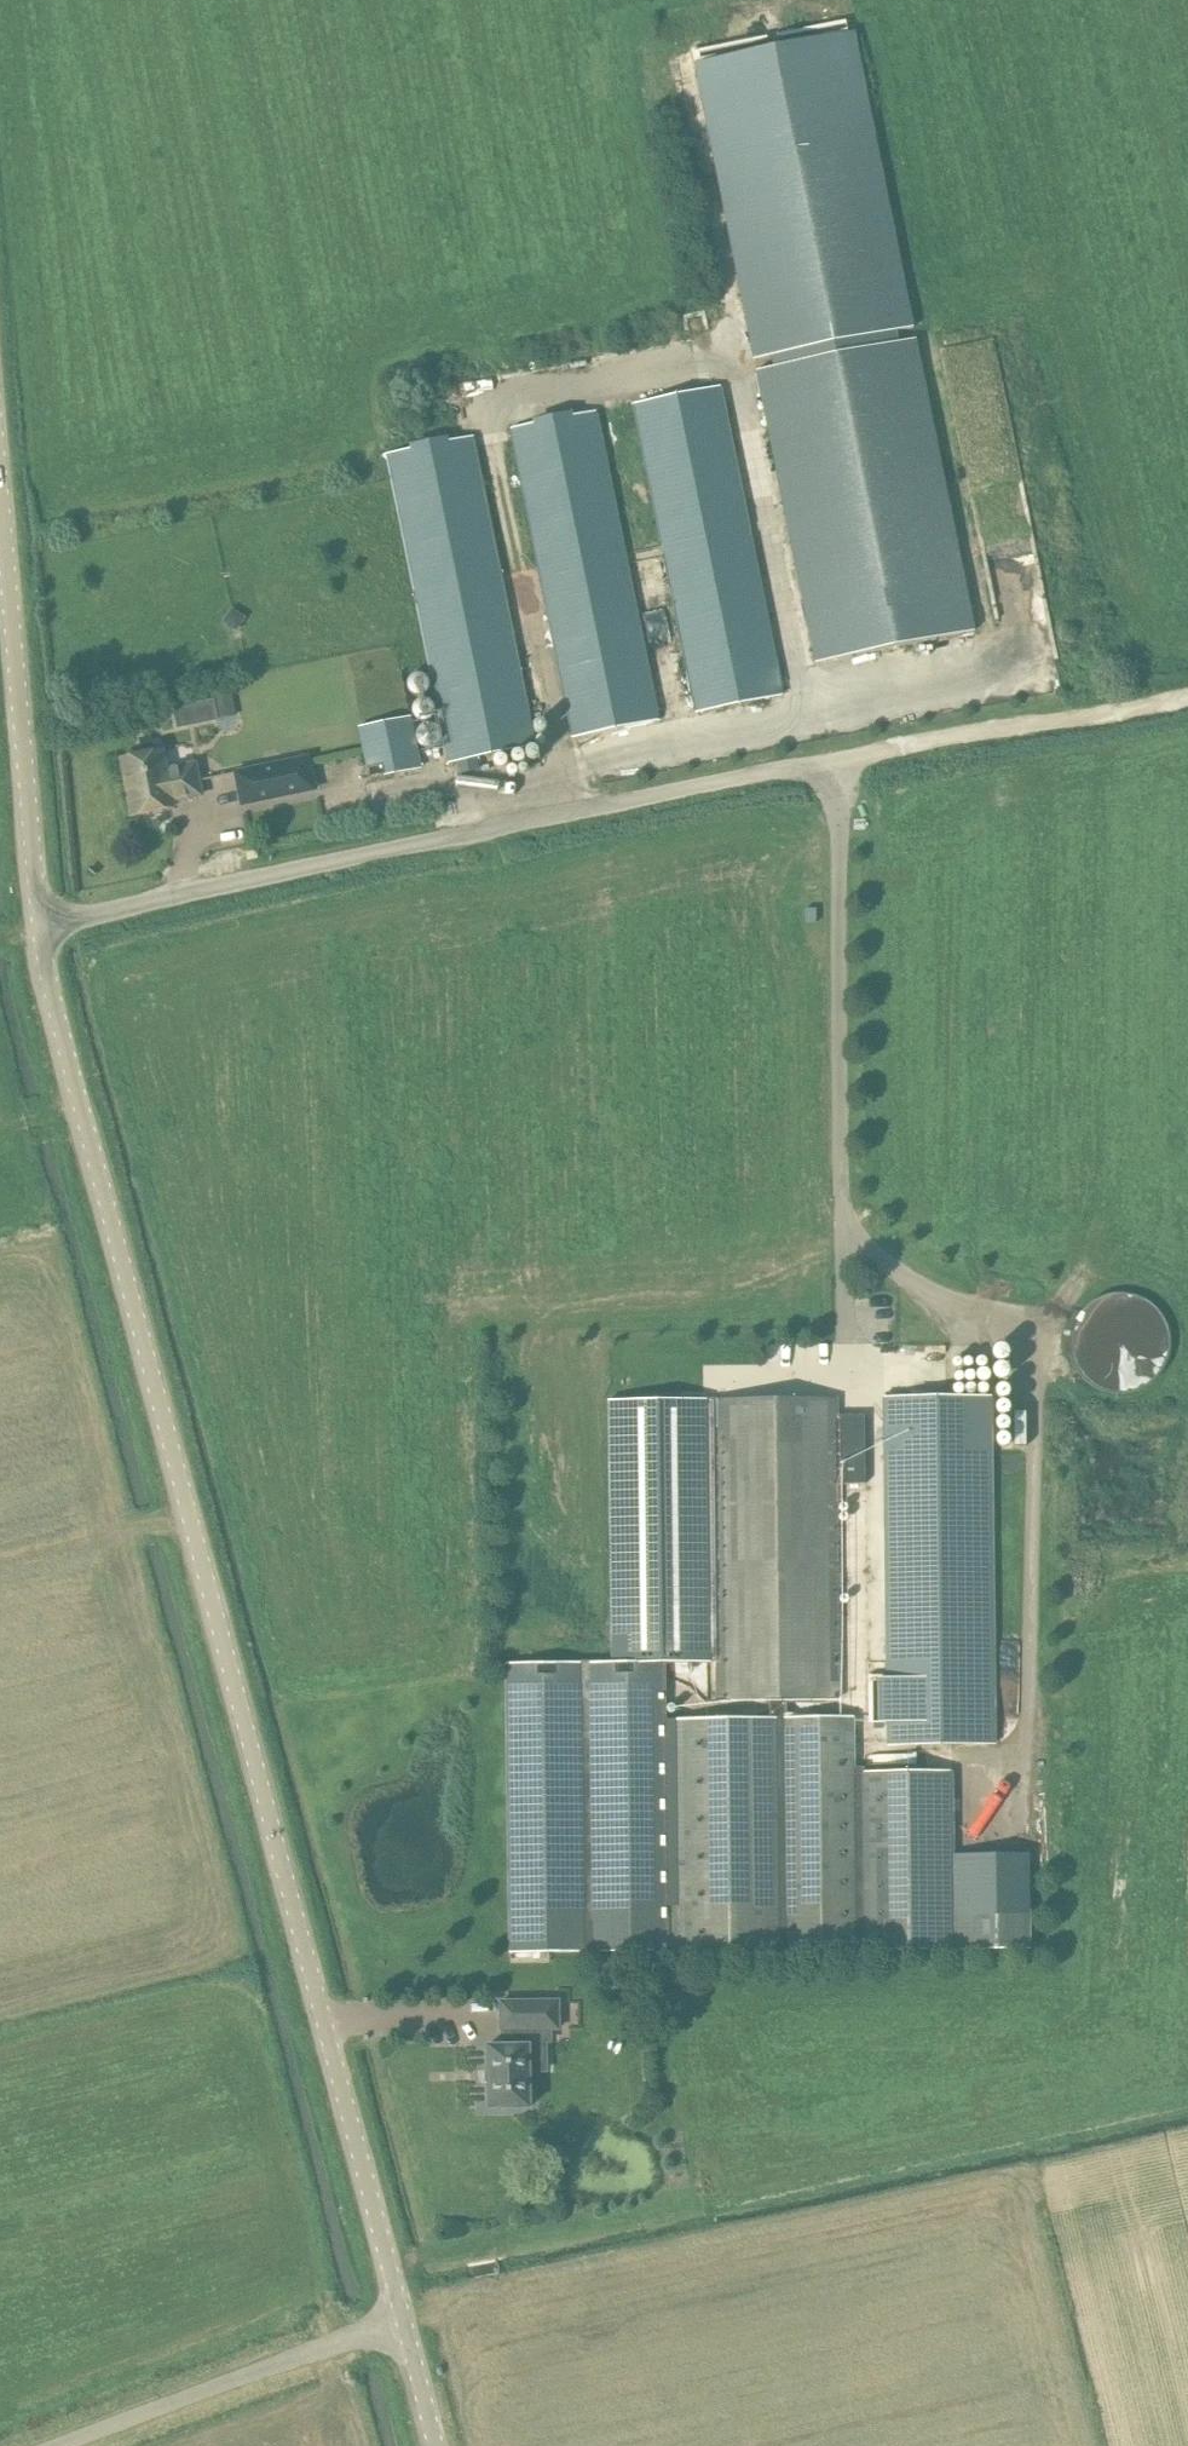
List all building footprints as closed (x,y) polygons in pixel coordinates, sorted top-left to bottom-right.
[(815,660),(974,628),(853,34),(847,35),(844,19),(775,33),(779,49),(769,51),(766,35),(698,49),(701,65),(694,66),(815,660)] [(782,694),(720,387),(634,404),(696,711),(782,694)] [(659,719),(596,412),(511,429),(573,736),(659,719)] [(535,744),(473,437),(387,454),(450,761),(459,759),(478,756),(535,744)] [(231,608),(223,621),(231,627),(239,624),(244,617),(231,608)] [(413,694),(417,696),(421,696),(425,694),(428,690),(430,686),(429,682),(428,678),(424,675),(420,674),(416,674),(412,676),(409,679),(407,683),(408,687),(410,691),(413,694)] [(231,691),(213,694),(213,699),(216,710),(234,707),(231,691)] [(431,700),(427,698),(422,698),(418,700),(415,703),(413,707),(413,712),(414,716),(417,719),(421,721),(426,721),(430,719),(433,716),(435,712),(435,708),(434,704),(431,700)] [(173,707),(177,728),(218,720),(216,710),(213,699),(173,707)] [(421,767),(411,717),(359,727),(369,778),(421,767)] [(547,728),(547,727),(547,726),(547,725),(546,724),(546,723),(545,722),(544,721),(543,721),(542,720),(541,720),(540,720),(538,721),(537,721),(536,722),(536,723),(535,724),(535,725),(534,726),(534,727),(534,728),(535,729),(535,730),(536,731),(536,732),(537,733),(538,733),(540,733),(541,734),(542,733),(543,733),(544,733),(545,732),(546,731),(546,730),(547,729),(547,728)] [(441,738),(441,736),(441,734),(440,732),(440,730),(438,728),(437,726),(435,725),(433,724),(431,724),(429,723),(427,724),(425,724),(423,725),(421,726),(420,728),(418,730),(417,732),(417,734),(417,736),(417,738),(417,740),(418,742),(420,744),(421,745),(423,746),(425,747),(427,748),(429,748),(431,748),(433,747),(435,746),(437,745),(438,744),(440,742),(440,740),(441,738)] [(140,813),(174,806),(173,801),(201,795),(195,764),(167,770),(163,751),(122,759),(129,796),(133,814),(140,813)] [(478,756),(459,759),(462,772),(481,768),(478,756)] [(243,804),(315,789),(309,758),(236,773),(243,804)] [(1078,1379),(1158,1379),(1159,1297),(1078,1296),(1078,1379)] [(997,1390),(997,1391),(997,1392),(997,1393),(997,1394),(998,1395),(998,1396),(999,1396),(1000,1397),(1001,1397),(1001,1398),(1002,1398),(1003,1398),(1004,1398),(1005,1398),(1006,1398),(1006,1397),(1007,1397),(1008,1396),(1009,1396),(1009,1395),(1010,1394),(1010,1393),(1010,1392),(1010,1391),(1010,1390),(1010,1389),(1010,1388),(1009,1388),(1009,1387),(1008,1386),(1007,1385),(1006,1385),(1005,1384),(1004,1384),(1003,1384),(1002,1384),(1001,1385),(1000,1385),(999,1386),(998,1387),(998,1388),(997,1388),(997,1389),(997,1390)] [(888,1721),(889,1744),(994,1743),(990,1396),(885,1397),(888,1674),(869,1674),(870,1721),(888,1721)] [(770,1719),(678,1720),(680,1909),(680,1950),(1030,1946),(1029,1853),(953,1854),(952,1773),(865,1774),(865,1766),(853,1766),(853,1719),(786,1719),(786,1698),(840,1698),(837,1483),(865,1483),(865,1414),(837,1415),(836,1398),(714,1399),(715,1417),(717,1661),(718,1699),(769,1698),(770,1719)] [(507,1664),(503,1664),(510,1936),(510,1952),(680,1950),(680,1909),(668,1909),(665,1670),(665,1662),(665,1661),(717,1661),(715,1417),(714,1399),(707,1399),(670,1400),(609,1400),(612,1661),(612,1663),(507,1664)] [(997,1407),(997,1408),(997,1409),(997,1410),(998,1410),(998,1411),(999,1412),(999,1413),(1000,1413),(1001,1414),(1002,1414),(1003,1414),(1004,1414),(1005,1414),(1006,1414),(1007,1414),(1007,1413),(1008,1413),(1009,1412),(1009,1411),(1010,1411),(1010,1410),(1011,1409),(1011,1408),(1011,1407),(1011,1406),(1010,1405),(1010,1404),(1010,1403),(1009,1403),(1009,1402),(1008,1402),(1007,1401),(1006,1401),(1005,1401),(1004,1400),(1003,1400),(1003,1401),(1002,1401),(1001,1401),(1000,1401),(1000,1402),(999,1402),(999,1403),(998,1403),(998,1404),(997,1405),(997,1406),(997,1407)] [(997,1423),(997,1424),(997,1425),(997,1426),(997,1427),(998,1427),(998,1428),(999,1429),(1000,1429),(1000,1430),(1001,1430),(1002,1430),(1002,1431),(1003,1431),(1004,1431),(1005,1431),(1005,1430),(1006,1430),(1007,1430),(1008,1429),(1009,1429),(1009,1428),(1010,1427),(1010,1426),(1010,1425),(1011,1424),(1011,1423),(1010,1422),(1010,1421),(1010,1420),(1009,1420),(1009,1419),(1008,1418),(1007,1418),(1007,1417),(1006,1417),(1005,1417),(1004,1417),(1003,1417),(1002,1417),(1001,1417),(1000,1418),(999,1418),(999,1419),(998,1419),(998,1420),(997,1421),(997,1422),(997,1423)] [(997,1439),(997,1440),(997,1441),(997,1442),(998,1442),(998,1443),(998,1444),(999,1444),(999,1445),(1000,1445),(1000,1446),(1001,1446),(1002,1446),(1002,1447),(1003,1447),(1004,1447),(1005,1447),(1006,1447),(1007,1446),(1008,1446),(1008,1445),(1009,1445),(1009,1444),(1010,1444),(1010,1443),(1011,1442),(1011,1441),(1011,1440),(1011,1439),(1011,1438),(1010,1437),(1010,1436),(1009,1436),(1009,1435),(1008,1435),(1008,1434),(1007,1434),(1006,1434),(1006,1433),(1005,1433),(1004,1433),(1003,1433),(1002,1433),(1002,1434),(1001,1434),(1000,1434),(1000,1435),(999,1435),(999,1436),(998,1436),(998,1437),(998,1438),(997,1438),(997,1439)] [(488,2068),(488,2071),(490,2071),(490,2080),(488,2080),(488,2083),(489,2083),(490,2104),(489,2104),(489,2107),(492,2107),(528,2106),(531,2106),(531,2104),(530,2104),(529,2047),(530,2047),(530,2044),(527,2044),(527,2045),(526,2029),(559,2028),(559,2000),(501,2001),(502,2029),(503,2029),(503,2045),(491,2045),(491,2044),(488,2044),(488,2047),(489,2047),(489,2068),(488,2068)]
